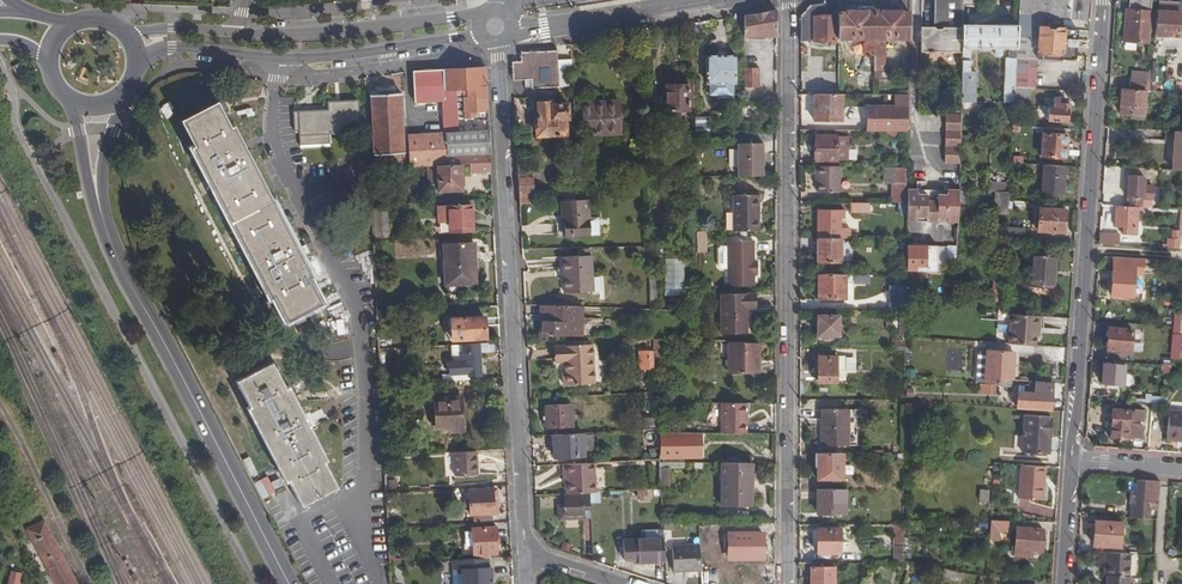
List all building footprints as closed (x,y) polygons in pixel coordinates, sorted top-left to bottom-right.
[(922,52),(962,53),(964,28),(964,6),(964,0),(944,0),(943,27),(935,27),(928,27),(922,26),(922,52)] [(935,27),(943,27),(944,0),(936,0),(935,27)] [(1053,0),(1021,0),(1020,17),(1047,18),(1052,19),(1053,0)] [(1052,19),(1088,20),(1089,1),(1089,0),(1053,0),(1052,19)] [(1122,43),(1145,45),(1148,1),(1138,0),(1126,0),(1124,33),(1122,33),(1122,43)] [(837,14),(836,4),(813,6),(800,17),(801,43),(836,41),(837,14)] [(1153,14),(1151,42),(1160,42),(1159,47),(1175,48),(1177,15),(1175,14),(1175,5),(1156,4),(1156,14),(1153,14)] [(872,68),(872,79),(884,79),(884,69),(882,69),(882,45),(877,41),(877,39),(882,39),(899,39),(899,13),(899,6),(888,6),(887,8),(871,9),(872,56),(872,68)] [(837,14),(836,41),(856,40),(866,39),(866,42),(861,47),(861,56),(872,56),(871,9),(856,9),(856,7),(846,7),(846,15),(837,14)] [(776,35),(775,11),(759,14),(743,16),(743,35),(776,35)] [(1020,17),(1016,17),(1015,27),(1047,29),(1047,18),(1020,17)] [(691,25),(691,34),(699,34),(699,23),(691,25)] [(1016,29),(1015,88),(1028,90),(1033,91),(1034,61),(1035,54),(1061,55),(1060,60),(1074,61),(1076,31),(1047,29),(1015,27),(1016,29)] [(962,53),(962,103),(967,103),(977,102),(978,72),(971,72),(972,49),(993,49),(994,54),(995,58),(1000,58),(1004,54),(1006,49),(1009,49),(1009,57),(1005,57),(1003,104),(1013,104),(1015,88),(1016,29),(964,28),(962,53)] [(520,53),(521,63),(515,63),(510,63),(511,81),(530,80),(530,88),(558,87),(557,70),(572,69),(571,60),(557,61),(556,51),(520,53)] [(861,56),(862,68),(872,68),(872,56),(861,56)] [(705,58),(706,87),(707,87),(707,99),(734,98),(734,86),(735,86),(735,58),(705,58)] [(13,67),(18,76),(29,70),(24,61),(13,67)] [(759,86),(759,67),(744,67),(744,87),(759,86)] [(442,71),(447,156),(489,154),(488,131),(457,133),(455,95),(463,95),(463,103),(464,108),(464,119),(474,118),(474,122),(487,121),(487,115),(485,92),(484,68),(463,69),(442,71)] [(408,136),(410,169),(436,167),(448,166),(447,156),(442,71),(427,72),(412,73),(414,105),(441,103),(443,134),(408,136)] [(1133,79),(1132,89),(1147,90),(1147,80),(1133,79)] [(664,86),(664,111),(668,111),(668,116),(675,116),(675,111),(687,111),(687,89),(687,86),(684,81),(677,81),(676,85),(664,86)] [(1015,88),(1013,104),(1027,108),(1028,90),(1015,88)] [(1120,89),(1118,116),(1142,117),(1144,91),(1120,89)] [(369,96),(373,165),(404,164),(401,94),(369,96)] [(866,106),(867,130),(884,130),(896,130),(901,130),(906,130),(906,113),(906,94),(895,95),(894,106),(866,106)] [(816,95),(816,121),(844,121),(844,95),(816,95)] [(1047,104),(1046,122),(1067,123),(1067,105),(1058,105),(1059,101),(1050,100),(1050,104),(1047,104)] [(298,130),(298,147),(327,146),(327,134),(341,133),(341,125),(358,124),(357,101),(326,102),(326,109),(296,111),(292,111),(293,130),(298,130)] [(535,126),(536,138),(567,136),(566,120),(569,120),(568,106),(550,106),(550,103),(537,104),(538,126),(535,126)] [(583,131),(583,138),(619,136),(617,103),(578,105),(579,122),(583,122),(583,131)] [(957,115),(957,124),(964,125),(967,103),(962,103),(957,115)] [(181,126),(284,322),(321,302),(222,116),(227,113),(222,104),(181,126)] [(664,111),(664,125),(675,125),(675,116),(668,116),(668,111),(664,111)] [(957,115),(942,114),(941,163),(956,164),(957,124),(957,115)] [(693,120),(693,135),(709,134),(708,120),(693,120)] [(835,160),(835,130),(816,130),(816,135),(814,134),(814,160),(835,160)] [(845,160),(846,130),(835,130),(835,160),(845,160)] [(1170,170),(1181,171),(1181,132),(1173,131),(1170,170)] [(1041,135),(1039,159),(1063,160),(1065,137),(1041,135)] [(682,138),(678,158),(694,158),(693,141),(682,138)] [(734,142),(734,175),(761,175),(761,143),(734,142)] [(447,156),(448,166),(459,166),(469,165),(490,164),(489,159),(489,154),(447,156)] [(516,163),(518,197),(529,196),(532,196),(531,181),(528,181),(527,163),(516,163)] [(490,174),(490,164),(469,165),(470,175),(490,174)] [(839,191),(839,165),(815,165),(814,175),(817,175),(817,191),(839,191)] [(436,167),(437,193),(457,192),(456,187),(464,186),(463,174),(459,174),(459,166),(448,166),(436,167)] [(895,166),(883,166),(883,182),(890,182),(891,201),(899,201),(904,202),(904,181),(904,167),(895,167),(895,166)] [(1042,167),(1041,195),(1061,196),(1063,168),(1042,167)] [(577,169),(578,189),(595,187),(594,169),(577,169)] [(1127,185),(1126,199),(1141,200),(1152,201),(1153,186),(1143,186),(1143,176),(1128,175),(1127,185)] [(987,176),(987,185),(993,185),(1007,185),(1007,177),(987,176)] [(955,191),(955,195),(964,195),(964,184),(955,184),(955,191)] [(993,185),(991,206),(1006,206),(1006,203),(1007,185),(993,185)] [(915,191),(905,190),(905,201),(905,212),(905,222),(915,222),(915,218),(925,218),(925,196),(915,196),(915,191)] [(944,191),(915,191),(915,196),(925,196),(925,218),(915,218),(915,222),(944,222),(944,218),(934,218),(934,196),(944,196),(944,191)] [(955,195),(955,191),(944,191),(944,196),(934,196),(934,218),(944,218),(944,222),(955,222),(955,195)] [(733,194),(733,229),(757,229),(757,194),(733,194)] [(518,197),(519,208),(529,207),(529,196),(518,197)] [(555,221),(556,238),(600,236),(599,220),(589,221),(587,200),(561,202),(562,221),(555,221)] [(851,201),(851,210),(868,211),(869,201),(851,201)] [(315,207),(321,219),(330,214),(324,202),(315,207)] [(449,221),(450,232),(472,231),(470,205),(437,207),(438,222),(449,221)] [(1114,205),(1112,226),(1122,227),(1122,234),(1134,235),(1136,206),(1126,206),(1114,205)] [(817,209),(817,237),(840,236),(849,236),(849,227),(839,227),(840,216),(844,216),(844,208),(817,209)] [(374,210),(375,238),(388,237),(387,209),(374,210)] [(1039,211),(1037,234),(1062,236),(1063,213),(1039,211)] [(1166,248),(1181,248),(1180,228),(1165,229),(1166,248)] [(704,241),(704,229),(695,229),(695,241),(704,241)] [(1019,231),(1004,230),(1004,240),(1019,241),(1019,231)] [(1098,233),(1097,243),(1118,245),(1118,235),(1098,233)] [(817,245),(817,260),(839,259),(840,236),(817,237),(814,237),(814,245),(817,245)] [(752,262),(752,239),(726,239),(726,244),(726,267),(726,283),(751,283),(752,273),(755,273),(756,265),(752,265),(752,262)] [(704,250),(704,241),(695,241),(695,242),(695,250),(704,250)] [(444,245),(446,275),(477,273),(476,243),(444,245)] [(726,267),(726,244),(719,244),(717,247),(717,264),(719,267),(726,267)] [(905,246),(905,271),(915,271),(915,267),(924,267),(924,271),(935,271),(936,246),(905,246)] [(577,258),(590,258),(590,249),(577,249),(577,258)] [(1030,255),(1029,278),(1053,280),(1054,257),(1030,255)] [(1111,285),(1110,294),(1133,296),(1134,274),(1154,276),(1155,259),(1114,257),(1113,269),(1112,269),(1112,270),(1111,280),(1111,285)] [(564,272),(566,295),(593,293),(590,258),(577,258),(561,259),(562,272),(564,272)] [(818,272),(817,297),(829,296),(834,296),(845,296),(845,272),(818,272)] [(446,275),(447,285),(478,283),(477,273),(446,275)] [(1029,278),(1028,287),(1052,289),(1053,280),(1029,278)] [(1000,301),(1001,291),(999,291),(1000,279),(991,279),(990,290),(983,290),(982,294),(989,295),(988,300),(1000,301)] [(719,292),(719,332),(743,331),(744,306),(751,306),(754,306),(754,292),(719,292)] [(547,309),(547,326),(549,326),(559,326),(563,327),(563,339),(573,339),(573,325),(577,325),(577,309),(547,309)] [(817,314),(817,334),(838,334),(838,315),(817,314)] [(1009,315),(1007,344),(1034,347),(1035,336),(1036,329),(1038,329),(1039,317),(1009,315)] [(459,335),(459,341),(486,340),(485,327),(483,327),(483,317),(448,319),(448,336),(459,335)] [(542,326),(541,339),(563,339),(563,327),(559,326),(549,326),(547,326),(542,326)] [(1107,329),(1106,350),(1129,352),(1131,331),(1107,329)] [(1171,333),(1169,359),(1179,360),(1181,334),(1171,333)] [(755,362),(755,341),(728,340),(728,371),(758,371),(758,362),(755,362)] [(479,345),(479,352),(492,352),(492,344),(479,345)] [(451,376),(451,382),(469,381),(468,377),(480,376),(479,352),(479,345),(462,345),(462,360),(452,361),(448,361),(448,376),(451,376)] [(452,361),(462,360),(462,345),(451,346),(452,361)] [(591,346),(557,348),(558,363),(565,363),(566,373),(563,373),(563,384),(594,382),(591,346)] [(638,351),(639,371),(649,371),(648,351),(638,351)] [(986,354),(984,384),(996,385),(996,379),(1009,380),(1011,352),(998,352),(986,351),(986,354)] [(974,383),(984,384),(986,354),(979,353),(976,356),(974,383)] [(818,358),(818,382),(837,382),(837,358),(818,358)] [(1102,364),(1101,385),(1122,387),(1123,366),(1102,364)] [(239,388),(302,508),(338,489),(278,372),(279,371),(277,367),(239,388)] [(1017,385),(1016,407),(1032,408),(1032,409),(1050,410),(1051,391),(1049,391),(1050,383),(1028,382),(1028,386),(1017,385)] [(915,389),(906,389),(906,397),(915,397),(915,389)] [(434,411),(435,429),(450,428),(450,432),(462,432),(460,398),(433,400),(434,407),(434,411)] [(545,404),(546,427),(573,426),(571,403),(545,404)] [(723,403),(723,433),(748,433),(748,403),(723,403)] [(822,409),(821,446),(848,446),(848,410),(822,409)] [(1127,410),(1110,409),(1108,439),(1125,440),(1125,437),(1140,438),(1141,426),(1137,426),(1137,421),(1141,421),(1142,410),(1132,409),(1132,412),(1127,411),(1127,410)] [(1165,439),(1181,441),(1181,411),(1168,410),(1165,439)] [(644,416),(644,425),(653,425),(653,415),(644,416)] [(1014,416),(1013,436),(1021,436),(1023,417),(1014,416)] [(1015,437),(1014,453),(1048,455),(1050,417),(1023,416),(1023,417),(1021,436),(1021,438),(1015,437)] [(552,434),(553,457),(583,455),(583,432),(552,434)] [(660,433),(660,459),(704,459),(704,433),(660,433)] [(452,453),(453,478),(476,477),(474,452),(452,453)] [(818,465),(818,479),(841,479),(842,454),(815,453),(815,465),(818,465)] [(726,457),(726,463),(739,463),(752,463),(752,455),(736,455),(736,457),(726,457)] [(595,491),(593,461),(563,463),(563,473),(566,473),(567,480),(568,493),(589,491),(595,491)] [(723,463),(723,493),(752,493),(752,463),(739,463),(726,463),(723,463)] [(1045,466),(1020,465),(1019,498),(1041,499),(1042,485),(1044,485),(1045,466)] [(659,466),(660,484),(669,484),(668,466),(659,466)] [(1131,503),(1130,518),(1149,520),(1150,509),(1157,509),(1158,495),(1159,482),(1137,480),(1136,495),(1135,504),(1131,503)] [(818,487),(818,512),(844,512),(844,488),(818,487)] [(977,489),(976,502),(985,502),(986,490),(977,489)] [(469,491),(470,516),(473,516),(491,515),(496,515),(495,490),(469,491)] [(590,516),(589,491),(568,493),(564,493),(565,505),(559,505),(559,518),(590,516)] [(723,493),(722,506),(752,506),(752,493),(723,493)] [(1052,504),(1019,500),(1018,511),(1051,515),(1052,504)] [(491,524),(491,515),(473,516),(474,525),(491,524)] [(1001,520),(991,520),(988,519),(987,537),(996,538),(996,528),(1005,529),(1006,521),(1001,520)] [(54,583),(73,583),(42,522),(26,531),(54,583)] [(1095,523),(1093,546),(1120,548),(1121,524),(1095,523)] [(895,524),(895,543),(903,543),(903,524),(895,524)] [(627,538),(628,558),(633,558),(633,560),(662,559),(660,527),(640,528),(640,537),(627,538)] [(817,542),(817,560),(840,560),(840,542),(844,541),(843,537),(840,538),(840,528),(817,527),(817,537),(817,542)] [(1016,527),(1015,548),(1027,549),(1041,551),(1043,529),(1016,527)] [(472,529),(473,556),(479,555),(479,559),(487,558),(487,555),(496,554),(495,528),(472,529)] [(812,549),(813,530),(801,530),(799,549),(812,549)] [(728,531),(727,556),(761,557),(762,532),(728,531)] [(18,537),(13,554),(26,552),(18,537)] [(561,539),(558,547),(566,549),(568,542),(561,539)] [(862,550),(874,549),(873,540),(862,541),(862,550)] [(671,544),(673,571),(701,570),(699,543),(671,544)] [(895,546),(895,562),(902,562),(903,562),(903,547),(895,546)] [(1108,583),(1128,583),(1130,554),(1106,553),(1105,569),(1109,569),(1108,583)] [(8,583),(17,583),(18,581),(20,574),(16,572),(16,569),(20,570),(23,558),(15,556),(8,583)] [(452,562),(452,572),(453,583),(492,583),(491,568),(488,569),(487,560),(452,562)] [(810,583),(834,583),(834,567),(810,567),(810,583)] [(944,575),(951,578),(949,581),(957,583),(974,583),(975,583),(978,575),(946,569),(944,575)]
